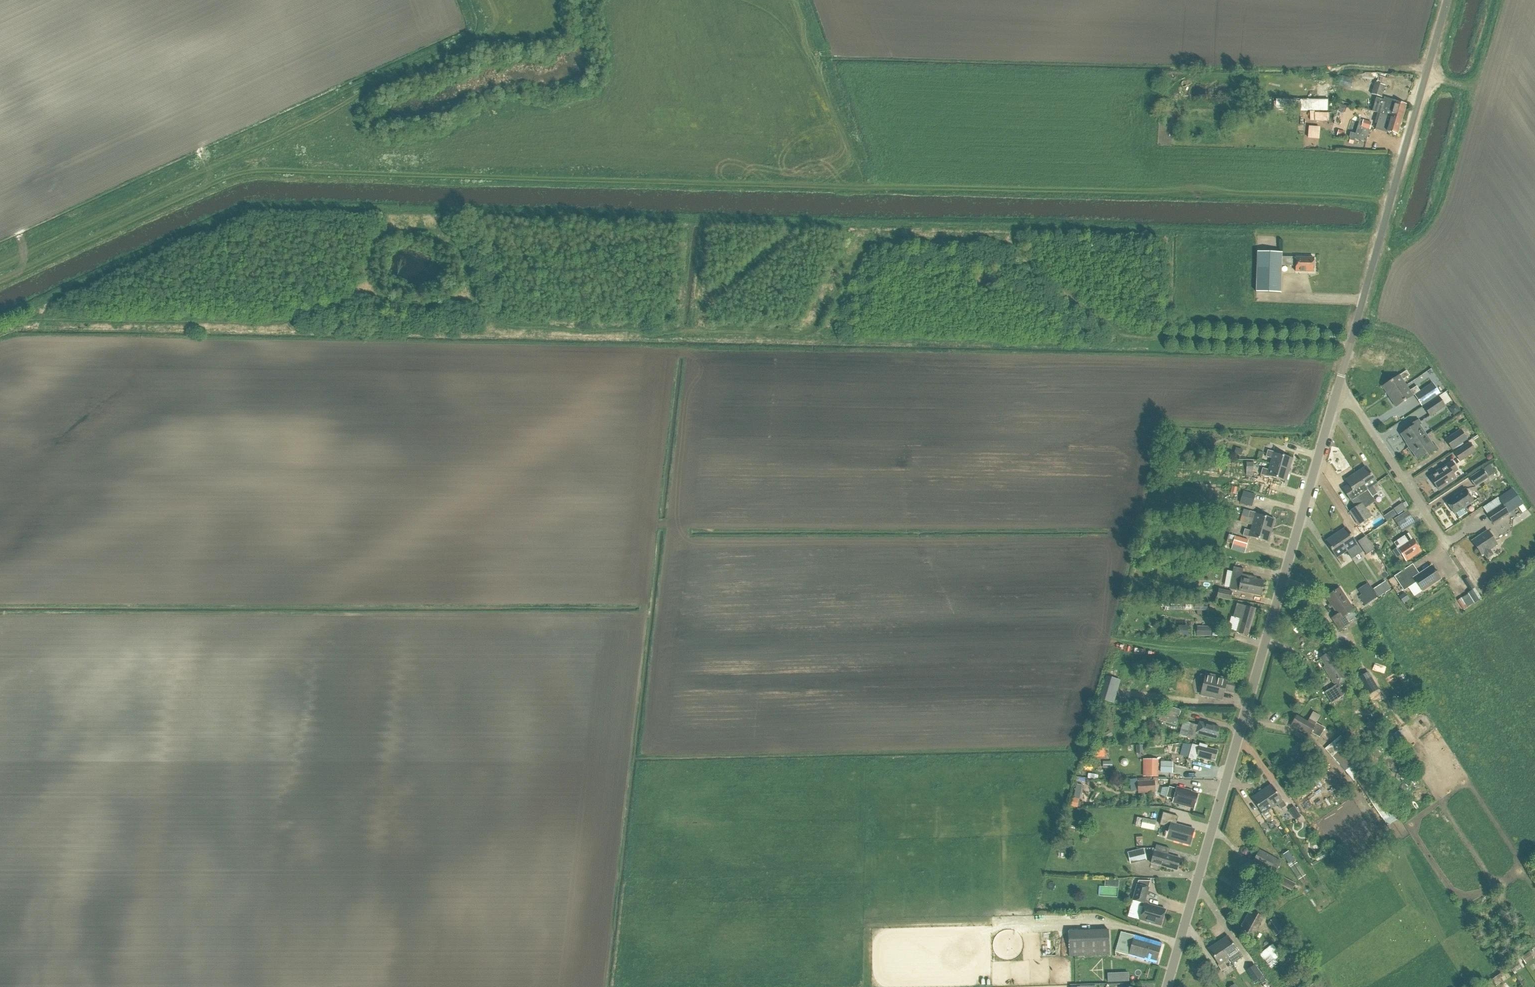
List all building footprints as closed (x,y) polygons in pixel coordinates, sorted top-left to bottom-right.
[(1382,96),(1385,85),(1375,82),(1372,93),(1382,96)] [(1331,109),(1332,99),(1279,98),(1279,108),(1331,109)] [(1380,113),(1402,119),(1406,105),(1387,99),(1387,102),(1376,99),(1373,112),(1380,114),(1380,113)] [(1315,113),(1315,121),(1328,121),(1328,113),(1315,113)] [(1397,135),(1402,119),(1380,113),(1380,114),(1376,130),(1387,133),(1387,132),(1397,135)] [(1354,141),(1354,139),(1366,142),(1372,123),(1359,119),(1355,134),(1350,132),(1349,137),(1350,138),(1349,140),(1354,141)] [(1311,138),(1323,138),(1322,126),(1311,126),(1311,138)] [(1296,258),(1282,257),(1282,253),(1258,252),(1256,292),(1280,293),(1281,266),(1295,266),(1295,271),(1314,272),(1314,258),(1296,258)] [(1389,397),(1406,385),(1403,380),(1410,375),(1407,370),(1399,375),(1382,386),(1389,397)] [(1424,389),(1431,399),(1440,393),(1433,383),(1424,389)] [(1406,385),(1389,397),(1396,407),(1413,395),(1420,391),(1417,386),(1410,391),(1406,385)] [(1430,416),(1446,406),(1439,396),(1423,406),(1430,416)] [(1460,404),(1453,407),(1456,414),(1463,410),(1460,404)] [(1410,447),(1426,436),(1419,426),(1421,425),(1418,420),(1410,426),(1411,428),(1401,435),(1410,447)] [(1452,449),(1468,439),(1461,428),(1445,439),(1452,449)] [(1426,436),(1410,447),(1418,460),(1428,453),(1429,455),(1438,450),(1435,445),(1433,446),(1426,436)] [(1460,461),(1476,451),(1470,441),(1454,452),(1460,461)] [(1244,451),(1237,448),(1235,454),(1242,457),(1244,451)] [(1270,464),(1289,470),(1293,458),(1274,453),(1274,452),(1268,450),(1266,457),(1272,458),(1270,464)] [(1438,490),(1456,479),(1452,473),(1457,470),(1452,462),(1441,470),(1430,478),(1438,490)] [(1286,481),(1289,470),(1270,464),(1269,470),(1263,468),(1261,475),(1267,477),(1268,476),(1286,481)] [(1490,465),(1483,469),(1488,477),(1495,473),(1490,465)] [(1356,473),(1367,490),(1372,486),(1377,494),(1382,490),(1377,483),(1366,466),(1356,473)] [(1483,469),(1469,478),(1476,487),(1489,479),(1488,477),(1483,469)] [(1374,501),(1367,490),(1356,473),(1345,480),(1349,485),(1343,489),(1351,501),(1357,497),(1361,503),(1348,512),(1359,527),(1374,517),(1364,502),(1365,501),(1368,505),(1374,501)] [(1493,523),(1523,503),(1513,488),(1498,497),(1502,503),(1486,513),(1493,523)] [(1229,489),(1227,498),(1233,500),(1236,491),(1229,489)] [(1459,518),(1465,513),(1463,509),(1474,502),(1465,489),(1446,502),(1455,514),(1456,513),(1459,518)] [(1249,506),(1252,495),(1241,492),(1238,503),(1249,506)] [(1406,509),(1402,504),(1394,509),(1398,515),(1406,509)] [(1252,525),(1272,531),(1275,519),(1256,514),(1257,513),(1250,511),(1248,518),(1254,519),(1252,525)] [(1399,526),(1409,519),(1405,512),(1394,519),(1399,526)] [(1268,542),(1272,531),(1252,525),(1251,531),(1245,529),(1243,536),(1249,538),(1250,537),(1268,542)] [(1335,534),(1347,551),(1352,547),(1357,554),(1362,551),(1357,544),(1346,527),(1335,534)] [(1472,541),(1482,555),(1484,554),(1487,559),(1493,555),(1490,550),(1497,545),(1488,531),(1472,541)] [(1341,554),(1347,551),(1335,534),(1325,541),(1337,558),(1341,565),(1346,562),(1341,554)] [(1411,538),(1408,534),(1394,543),(1406,561),(1421,551),(1412,538),(1411,538)] [(1246,548),(1249,539),(1235,535),(1233,544),(1246,548)] [(1357,542),(1366,555),(1374,550),(1366,536),(1357,542)] [(1373,559),(1383,574),(1390,569),(1380,554),(1373,559)] [(1419,575),(1413,565),(1394,577),(1404,591),(1417,582),(1423,591),(1440,580),(1431,566),(1419,575)] [(1261,596),(1264,581),(1254,579),(1254,577),(1242,575),(1243,569),(1234,567),(1230,590),(1261,596)] [(1380,598),(1385,595),(1379,587),(1374,590),(1380,598)] [(1340,630),(1349,624),(1344,616),(1354,610),(1340,588),(1326,597),(1338,615),(1332,619),(1340,630)] [(1377,598),(1371,588),(1358,596),(1364,606),(1377,598)] [(1231,600),(1232,592),(1219,590),(1217,597),(1231,600)] [(1479,601),(1473,590),(1468,593),(1474,604),(1479,601)] [(1248,636),(1255,609),(1237,604),(1233,617),(1240,619),(1236,633),(1248,636)] [(1211,635),(1211,626),(1197,626),(1197,635),(1211,635)] [(1180,627),(1180,635),(1188,635),(1188,627),(1180,627)] [(1336,663),(1330,654),(1322,659),(1328,669),(1326,670),(1336,686),(1325,693),(1332,704),(1344,696),(1339,689),(1343,686),(1341,683),(1348,678),(1338,662),(1336,663)] [(1368,671),(1359,677),(1366,687),(1364,688),(1369,695),(1378,689),(1379,688),(1375,682),(1374,682),(1368,671)] [(1114,703),(1121,679),(1106,675),(1099,698),(1114,703)] [(1201,695),(1215,698),(1222,700),(1224,691),(1233,693),(1236,682),(1219,678),(1206,675),(1201,695)] [(1176,725),(1181,709),(1171,706),(1170,710),(1163,708),(1159,719),(1176,725)] [(1307,722),(1297,716),(1292,724),(1295,726),(1294,728),(1309,736),(1311,733),(1320,738),(1325,729),(1323,728),(1309,720),(1307,722)] [(1367,725),(1372,733),(1383,727),(1378,719),(1367,725)] [(1219,727),(1199,722),(1198,726),(1191,724),(1187,738),(1195,740),(1196,734),(1216,740),(1219,727)] [(1389,751),(1395,747),(1389,737),(1382,741),(1389,751)] [(1352,772),(1361,765),(1362,764),(1352,751),(1347,745),(1341,738),(1339,740),(1338,739),(1325,749),(1332,757),(1333,756),(1348,774),(1352,772)] [(1206,749),(1207,746),(1200,744),(1199,747),(1192,745),(1189,758),(1196,760),(1197,757),(1211,761),(1211,759),(1214,760),(1216,751),(1206,749)] [(1374,746),(1369,749),(1377,759),(1381,755),(1374,746)] [(1095,747),(1095,757),(1105,757),(1105,747),(1095,747)] [(1159,776),(1159,758),(1146,758),(1146,776),(1159,776)] [(1171,762),(1161,762),(1161,772),(1171,772),(1171,762)] [(1356,779),(1366,773),(1361,765),(1352,772),(1356,779)] [(1366,773),(1356,779),(1365,792),(1374,786),(1366,773)] [(1306,811),(1314,805),(1325,798),(1311,776),(1291,789),(1306,811)] [(1155,789),(1154,780),(1138,781),(1138,790),(1155,789)] [(1079,783),(1076,796),(1082,798),(1086,784),(1079,783)] [(1261,791),(1272,807),(1277,804),(1281,809),(1286,805),(1283,800),(1282,800),(1271,784),(1261,791)] [(1186,790),(1177,787),(1176,789),(1169,787),(1167,797),(1174,799),(1173,803),(1194,809),(1198,794),(1185,791),(1186,790)] [(1267,811),(1272,807),(1261,791),(1252,797),(1262,813),(1262,814),(1265,819),(1271,816),(1267,811)] [(1078,807),(1079,799),(1071,797),(1070,805),(1078,807)] [(1296,819),(1300,816),(1293,806),(1289,809),(1296,819)] [(1190,845),(1194,830),(1176,825),(1178,817),(1163,813),(1160,825),(1169,827),(1166,839),(1190,845)] [(1154,830),(1156,820),(1143,818),(1141,827),(1154,830)] [(1176,870),(1180,858),(1168,855),(1170,849),(1156,845),(1153,858),(1162,861),(1161,866),(1176,870)] [(1131,863),(1146,859),(1143,848),(1128,852),(1131,863)] [(1277,869),(1281,862),(1259,850),(1253,862),(1270,870),(1272,866),(1277,869)] [(1290,865),(1297,862),(1292,850),(1285,853),(1290,865)] [(1326,851),(1318,856),(1321,860),(1328,855),(1326,851)] [(1299,861),(1292,867),(1300,879),(1308,874),(1299,861)] [(1292,890),(1292,889),(1295,883),(1281,876),(1278,883),(1292,890)] [(1109,878),(1108,884),(1121,886),(1122,880),(1109,878)] [(1301,886),(1295,883),(1292,889),(1298,893),(1301,886)] [(1140,920),(1161,926),(1165,910),(1147,904),(1148,901),(1145,900),(1149,888),(1148,888),(1137,885),(1133,900),(1141,903),(1140,906),(1143,907),(1140,920)] [(1101,886),(1101,895),(1119,895),(1119,886),(1101,886)] [(1252,937),(1264,918),(1250,910),(1241,926),(1244,927),(1241,931),(1252,937)] [(1276,935),(1283,930),(1275,917),(1269,920),(1268,924),(1276,935)] [(1069,956),(1110,955),(1109,930),(1068,932),(1069,956)] [(1158,958),(1162,944),(1121,932),(1116,952),(1154,963),(1155,957),(1158,958)] [(1218,942),(1229,959),(1234,955),(1237,960),(1243,957),(1239,951),(1238,951),(1228,935),(1218,942)] [(1224,962),(1229,959),(1218,942),(1208,948),(1219,965),(1218,965),(1222,971),(1227,967),(1224,962)] [(1277,983),(1278,982),(1288,975),(1286,972),(1291,968),(1280,954),(1272,944),(1260,954),(1268,964),(1265,967),(1277,983)] [(1246,970),(1254,982),(1262,976),(1254,965),(1246,970)]
